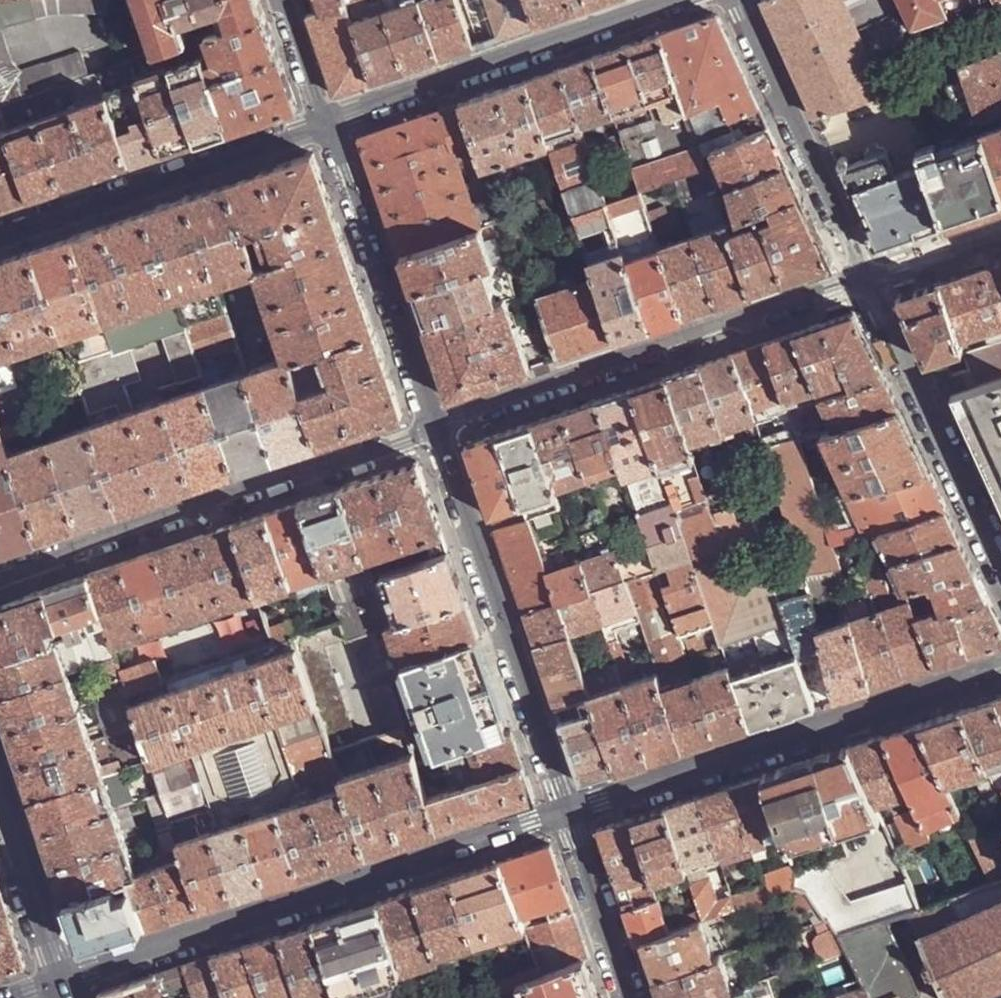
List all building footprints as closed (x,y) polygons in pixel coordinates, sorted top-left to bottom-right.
[(107,0),(0,0),(0,28),(47,14),(60,12),(107,12),(107,0)] [(136,3),(138,3),(148,31),(146,31),(153,52),(165,48),(181,42),(187,40),(181,21),(221,8),(228,27),(266,14),(261,0),(135,0),(136,3)] [(322,10),(345,2),(345,0),(319,0),(322,10)] [(345,2),(352,21),(366,16),(360,0),(345,0),(345,2)] [(440,57),(421,5),(420,0),(413,0),(385,10),(406,69),(426,62),(440,57)] [(421,5),(440,57),(459,50),(473,46),(457,0),(436,0),(421,5)] [(473,46),(507,34),(536,23),(528,0),(457,0),(473,46)] [(536,23),(588,5),(603,0),(528,0),(536,23)] [(816,114),(887,90),(845,0),(763,0),(816,114)] [(912,23),(949,10),(944,0),(901,0),(912,23)] [(358,85),(373,80),(352,21),(345,2),(322,10),(307,14),(335,94),(358,85)] [(366,16),(352,21),(373,80),(394,73),(406,69),(385,10),(366,16)] [(672,28),(658,33),(682,101),(700,153),(702,152),(712,148),(769,125),(744,73),(717,13),(699,19),(672,28)] [(228,27),(207,33),(216,59),(206,62),(212,78),(221,75),(280,55),(266,14),(228,27)] [(32,94),(66,83),(90,74),(82,51),(21,71),(12,63),(0,28),(0,105),(32,94)] [(608,51),(593,56),(612,112),(655,97),(660,108),(682,101),(658,33),(637,40),(628,44),(608,51)] [(181,42),(165,48),(170,64),(187,59),(181,42)] [(134,66),(138,76),(170,64),(165,48),(153,52),(132,59),(134,66)] [(1000,50),(957,65),(962,78),(977,119),(1000,111),(1000,52),(1000,50)] [(187,59),(170,64),(196,141),(216,134),(229,129),(212,78),(206,62),(203,53),(187,59)] [(297,106),(280,55),(221,75),(212,78),(229,129),(266,117),(297,106)] [(573,62),(560,67),(580,124),(612,112),(593,56),(573,62)] [(170,64),(138,76),(164,152),(183,145),(196,141),(170,64)] [(134,66),(101,77),(107,95),(130,163),(150,157),(164,152),(138,76),(134,66)] [(542,73),(527,78),(546,136),(580,124),(560,67),(542,73)] [(90,74),(66,83),(74,106),(107,95),(101,77),(99,71),(90,74)] [(491,90),(460,101),(473,138),(483,166),(549,144),(546,136),(527,78),(491,90)] [(962,78),(944,85),(960,127),(963,126),(978,121),(977,119),(962,78)] [(66,83),(32,94),(40,118),(74,106),(66,83)] [(0,105),(0,108),(7,128),(40,118),(32,94),(0,105)] [(107,95),(74,106),(97,175),(118,167),(130,163),(107,95)] [(655,97),(612,112),(616,124),(619,131),(626,153),(640,189),(673,177),(706,166),(702,152),(700,153),(682,101),(660,108),(655,97)] [(360,136),(401,254),(481,226),(473,203),(453,146),(473,138),(460,101),(435,110),(385,127),(360,136)] [(74,106),(40,118),(64,186),(84,179),(97,175),(74,106)] [(612,112),(580,124),(584,136),(616,124),(612,112)] [(40,118),(7,128),(8,130),(19,162),(31,198),(51,191),(64,186),(40,118)] [(978,121),(963,126),(966,136),(981,132),(981,128),(978,121)] [(981,128),(981,132),(1000,186),(1000,122),(981,128)] [(584,136),(580,124),(546,136),(549,144),(551,149),(585,138),(584,136)] [(785,160),(769,125),(712,148),(727,185),(785,160)] [(19,162),(8,130),(0,132),(0,168),(19,162)] [(606,135),(614,156),(626,153),(619,131),(606,135)] [(1000,205),(1000,186),(981,132),(966,136),(954,140),(936,146),(934,140),(917,146),(923,163),(945,224),(979,212),(1000,205)] [(606,201),(585,138),(551,149),(573,213),(606,201)] [(712,148),(702,152),(706,166),(712,180),(715,190),(727,185),(712,148)] [(877,248),(945,224),(923,163),(894,172),(886,150),(849,163),(848,165),(847,167),(843,168),(840,166),(851,191),(856,188),(856,191),(853,194),(857,202),(863,203),(866,209),(870,218),(865,221),(877,248)] [(249,175),(228,182),(246,233),(259,229),(271,261),(342,236),(328,194),(313,152),(290,160),(249,175)] [(847,159),(842,158),(841,158),(838,162),(840,166),(843,168),(847,167),(848,165),(849,163),(847,159)] [(801,192),(785,160),(727,185),(736,218),(759,209),(769,205),(801,192)] [(19,162),(0,168),(0,208),(31,198),(19,162)] [(706,166),(673,177),(677,192),(712,180),(706,166)] [(205,190),(187,197),(216,280),(257,266),(258,266),(246,233),(228,182),(205,190)] [(640,189),(606,201),(611,213),(644,202),(640,189)] [(834,263),(801,192),(769,205),(773,214),(762,218),(785,280),(834,263)] [(167,203),(146,211),(175,295),(217,281),(216,280),(187,197),(167,203)] [(494,197),(473,203),(481,226),(492,221),(501,218),(494,197)] [(573,213),(581,236),(600,229),(615,224),(611,213),(606,201),(573,213)] [(657,240),(668,236),(656,201),(645,204),(657,240)] [(644,202),(611,213),(615,224),(623,249),(625,256),(659,245),(657,240),(645,204),(644,202)] [(692,233),(726,221),(721,206),(687,217),(692,233)] [(726,221),(730,230),(762,218),(759,209),(736,218),(726,221)] [(866,209),(861,212),(865,221),(870,218),(866,209)] [(89,230),(73,236),(102,321),(135,309),(152,303),(175,295),(146,211),(125,218),(108,224),(89,230)] [(501,218),(492,221),(497,233),(505,257),(507,262),(517,259),(503,217),(501,218)] [(771,284),(785,280),(762,218),(730,230),(751,291),(771,284)] [(736,297),(751,291),(730,230),(726,221),(692,233),(716,304),(736,297)] [(623,249),(615,224),(600,229),(604,243),(586,250),(589,261),(623,249)] [(401,254),(413,289),(493,261),(486,238),(481,226),(401,254)] [(497,233),(486,238),(493,261),(505,257),(497,233)] [(659,245),(684,314),(705,307),(716,304),(692,233),(659,245)] [(49,244),(32,250),(62,335),(102,321),(73,236),(49,244)] [(356,276),(342,236),(271,261),(258,266),(257,266),(288,358),(289,357),(308,351),(321,346),(374,328),(356,276)] [(669,320),(684,314),(659,245),(625,256),(650,327),(669,320)] [(636,331),(650,327),(625,256),(623,249),(589,261),(595,277),(617,338),(636,331)] [(0,261),(0,293),(20,348),(20,350),(62,335),(32,250),(10,258),(0,261)] [(413,289),(426,325),(505,296),(517,293),(507,262),(505,257),(493,261),(413,289)] [(995,265),(960,277),(918,292),(900,299),(928,362),(963,351),(960,340),(987,331),(990,338),(1000,334),(1000,263),(995,265)] [(592,347),(617,338),(595,277),(538,296),(559,355),(560,358),(592,347)] [(227,311),(217,281),(175,295),(178,304),(186,326),(227,311)] [(20,348),(0,293),(0,355),(20,348)] [(139,320),(146,341),(164,334),(186,326),(178,304),(175,295),(152,303),(156,314),(139,320)] [(451,395),(530,368),(530,365),(505,296),(426,325),(451,395)] [(139,320),(135,309),(102,321),(105,329),(111,348),(113,352),(131,346),(146,341),(139,320)] [(261,460),(278,455),(248,371),(247,370),(227,311),(186,326),(196,355),(236,469),(261,460)] [(883,375),(853,311),(835,317),(823,321),(848,376),(852,386),(883,375)] [(848,376),(823,321),(804,327),(792,332),(816,387),(848,376)] [(186,326),(164,334),(175,363),(196,355),(186,326)] [(403,412),(374,328),(321,346),(333,379),(319,383),(301,390),(319,441),(403,412)] [(90,343),(77,347),(80,358),(111,348),(105,329),(87,335),(90,343)] [(816,387),(792,332),(777,337),(764,342),(784,398),(816,387)] [(964,353),(970,371),(937,381),(944,398),(953,395),(1000,379),(1000,341),(964,353)] [(784,398),(764,342),(744,349),(731,353),(751,411),(769,404),(784,398)] [(80,358),(70,362),(71,366),(82,397),(88,413),(115,404),(119,415),(135,410),(127,384),(141,379),(131,346),(113,352),(111,348),(80,358)] [(319,383),(308,351),(289,357),(301,390),(319,383)] [(699,364),(722,430),(754,420),(751,411),(731,353),(714,359),(699,364)] [(217,476),(236,469),(196,355),(175,363),(155,370),(165,399),(195,484),(217,476)] [(301,447),(319,441),(301,390),(289,357),(288,358),(248,371),(278,455),(301,447)] [(665,376),(688,442),(699,439),(722,430),(699,364),(681,370),(665,376)] [(898,408),(883,375),(852,386),(820,397),(819,397),(834,428),(898,408)] [(646,383),(631,388),(657,463),(659,468),(693,456),(688,442),(665,376),(646,383)] [(1000,504),(1000,379),(953,395),(1000,504)] [(614,394),(598,400),(620,465),(624,475),(657,463),(631,388),(614,394)] [(787,408),(784,398),(769,404),(772,413),(775,420),(790,414),(787,408)] [(161,495),(195,484),(165,399),(135,410),(119,415),(92,424),(122,509),(161,495)] [(564,411),(587,477),(620,465),(598,400),(579,406),(564,411)] [(772,413),(769,404),(751,411),(754,420),(765,416),(772,413)] [(796,405),(787,408),(790,414),(793,425),(795,431),(804,428),(796,405)] [(927,471),(898,408),(834,428),(823,432),(849,489),(927,471)] [(531,423),(553,489),(560,486),(587,477),(564,411),(547,417),(531,423)] [(771,433),(765,416),(754,420),(760,437),(771,433)] [(39,537),(10,454),(11,454),(1,425),(0,421),(0,551),(13,546),(39,537)] [(522,505),(555,493),(553,489),(531,423),(517,428),(498,435),(522,505)] [(101,516),(122,509),(92,424),(50,439),(51,440),(80,523),(101,516)] [(795,431),(793,425),(771,433),(760,437),(763,447),(797,437),(795,431)] [(465,446),(490,517),(522,505),(498,435),(483,440),(465,446)] [(797,437),(763,447),(805,571),(832,566),(841,565),(833,541),(828,525),(818,497),(797,437)] [(711,508),(724,545),(725,544),(759,534),(752,513),(739,517),(736,510),(730,513),(728,506),(735,504),(712,441),(701,445),(699,439),(688,442),(693,456),(707,496),(711,508)] [(62,529),(80,523),(51,440),(11,454),(10,454),(39,537),(62,529)] [(693,456),(659,468),(671,502),(673,509),(707,496),(693,456)] [(443,532),(419,462),(398,469),(380,475),(404,545),(410,542),(443,532)] [(659,468),(657,463),(624,475),(637,514),(671,502),(659,468)] [(945,508),(927,471),(849,489),(847,490),(863,523),(867,534),(880,530),(945,508)] [(362,481),(342,488),(366,558),(378,554),(397,547),(404,545),(380,475),(362,481)] [(324,574),(366,559),(366,558),(342,488),(319,496),(300,502),(324,574)] [(847,490),(837,492),(849,519),(839,521),(843,528),(863,523),(847,490)] [(526,518),(559,506),(555,493),(522,505),(526,518)] [(711,508),(707,496),(673,509),(677,521),(711,508)] [(268,513),(292,585),(324,574),(300,502),(283,508),(268,513)] [(648,546),(682,535),(677,521),(673,509),(671,502),(637,514),(648,546)] [(495,531),(527,520),(526,518),(522,505),(490,517),(495,531)] [(711,508),(677,521),(682,535),(689,557),(724,545),(711,508)] [(960,540),(945,508),(880,530),(893,558),(960,540)] [(258,596),(292,585),(268,513),(251,519),(234,525),(258,596)] [(604,526),(602,519),(575,528),(573,529),(577,537),(581,535),(604,526)] [(523,615),(556,603),(546,573),(540,556),(537,547),(527,520),(495,531),(510,576),(523,615)] [(867,534),(863,523),(843,528),(839,521),(828,525),(833,541),(846,539),(867,534)] [(105,623),(113,647),(147,635),(258,596),(234,525),(167,548),(89,575),(105,623)] [(609,539),(604,526),(581,535),(583,543),(600,537),(601,542),(609,539)] [(449,550),(443,532),(410,542),(417,561),(449,550)] [(573,544),(570,535),(537,547),(540,556),(573,544)] [(682,535),(648,546),(649,548),(656,568),(666,565),(689,557),(682,535)] [(846,539),(833,541),(841,565),(842,569),(855,567),(846,539)] [(893,558),(905,587),(933,580),(974,570),(960,540),(893,558)] [(724,545),(689,557),(706,602),(741,590),(741,589),(725,544),(724,545)] [(372,577),(382,573),(394,610),(399,622),(466,598),(456,571),(449,550),(417,561),(403,565),(397,547),(378,554),(366,558),(366,559),(372,577)] [(656,568),(649,548),(615,559),(623,580),(656,568)] [(589,591),(623,580),(615,559),(613,550),(579,562),(589,591)] [(689,557),(666,565),(672,583),(662,586),(679,633),(713,622),(706,602),(689,557)] [(324,574),(336,607),(378,592),(373,579),(372,577),(366,559),(324,574)] [(589,591),(579,562),(546,573),(556,603),(589,591)] [(878,562),(865,565),(870,587),(871,589),(872,595),(873,595),(888,591),(878,562)] [(666,565),(656,568),(662,586),(672,583),(666,565)] [(832,566),(834,573),(843,570),(842,569),(841,565),(832,566)] [(807,584),(835,576),(834,573),(832,566),(805,571),(805,572),(807,584)] [(652,662),(686,652),(679,633),(662,586),(656,568),(623,580),(634,612),(637,620),(652,662)] [(974,570),(933,580),(942,607),(944,613),(953,610),(987,598),(974,570)] [(805,572),(805,571),(781,578),(785,591),(808,585),(807,584),(805,572)] [(69,582),(46,590),(58,624),(59,628),(66,626),(69,635),(88,629),(105,623),(89,575),(69,582)] [(774,582),(773,578),(741,589),(741,590),(706,602),(713,622),(720,644),(786,621),(779,601),(777,593),(773,583),(774,582)] [(773,583),(777,593),(785,591),(781,578),(774,582),(773,583)] [(589,591),(600,623),(634,612),(623,580),(589,591)] [(809,593),(808,585),(785,591),(777,593),(779,601),(809,593)] [(849,620),(879,610),(873,595),(872,595),(871,589),(870,587),(863,589),(865,596),(844,603),(849,620)] [(56,640),(51,627),(58,624),(46,590),(13,601),(0,606),(0,659),(56,640)] [(600,623),(589,591),(556,603),(567,634),(600,623)] [(378,592),(336,607),(340,621),(347,639),(347,640),(350,639),(376,630),(389,625),(382,606),(378,592)] [(799,661),(823,654),(818,631),(809,593),(779,601),(786,621),(797,653),(799,661)] [(258,596),(147,635),(156,659),(163,682),(210,666),(274,643),(269,628),(258,596)] [(479,636),(466,598),(399,622),(389,625),(402,663),(405,662),(471,639),(479,636)] [(987,598),(953,610),(968,656),(1000,645),(1000,629),(987,598)] [(907,676),(936,666),(915,616),(908,599),(879,610),(907,676)] [(534,647),(568,636),(567,634),(556,603),(523,615),(534,647)] [(382,606),(389,625),(399,622),(394,610),(390,612),(388,604),(382,606)] [(936,666),(968,656),(953,610),(944,613),(942,607),(915,616),(936,666)] [(879,610),(849,620),(870,688),(907,676),(879,610)] [(616,639),(612,629),(637,620),(634,612),(600,623),(607,642),(616,639)] [(269,628),(274,643),(292,637),(307,632),(302,617),(269,628)] [(849,620),(818,631),(823,654),(834,700),(870,688),(849,620)] [(307,632),(292,637),(296,647),(299,656),(325,647),(347,639),(340,621),(307,632)] [(786,621),(720,644),(722,649),(728,665),(731,675),(797,653),(786,621)] [(88,629),(99,662),(105,660),(116,656),(113,647),(105,623),(88,629)] [(99,662),(88,629),(69,635),(63,638),(57,640),(68,673),(99,662)] [(376,630),(350,639),(363,678),(390,669),(376,630)] [(555,707),(589,696),(589,695),(581,674),(580,671),(572,648),(568,636),(534,647),(555,707)] [(296,647),(292,637),(274,643),(210,666),(214,676),(296,647)] [(636,679),(621,637),(616,639),(607,642),(614,663),(622,683),(636,679)] [(490,694),(471,639),(405,662),(410,679),(419,705),(404,710),(407,717),(421,712),(436,755),(444,753),(506,732),(492,693),(490,694)] [(57,640),(56,640),(0,659),(0,697),(68,673),(57,640)] [(572,648),(580,671),(589,666),(581,644),(572,648)] [(233,732),(315,704),(299,656),(296,647),(214,676),(233,732)] [(325,647),(299,656),(315,704),(332,752),(339,749),(358,743),(325,647)] [(709,653),(714,670),(728,665),(722,649),(709,653)] [(694,676),(686,652),(652,662),(655,672),(661,687),(694,676)] [(749,728),(814,706),(799,661),(797,653),(731,675),(749,728)] [(834,700),(823,654),(799,661),(814,706),(834,700)] [(116,656),(105,660),(112,680),(102,684),(107,697),(127,690),(121,671),(118,664),(116,656)] [(163,682),(156,659),(127,669),(121,671),(127,690),(129,694),(163,682)] [(127,669),(124,661),(118,664),(121,671),(127,669)] [(614,663),(581,674),(589,695),(622,683),(614,663)] [(716,739),(749,728),(731,675),(728,665),(714,670),(709,672),(694,676),(716,739)] [(214,676),(210,666),(163,682),(129,694),(132,705),(214,676)] [(649,761),(682,750),(661,687),(655,672),(636,679),(622,683),(649,761)] [(68,673),(0,697),(0,706),(5,720),(9,731),(80,706),(68,673)] [(214,676),(132,705),(139,725),(151,761),(233,732),(214,676)] [(682,750),(716,739),(694,676),(661,687),(682,750)] [(622,683),(589,695),(589,696),(594,709),(616,772),(649,761),(622,683)] [(391,684),(367,692),(382,735),(397,730),(404,728),(405,727),(391,684)] [(107,736),(139,725),(132,705),(129,694),(127,690),(107,697),(95,701),(107,736)] [(594,709),(589,696),(555,707),(559,720),(594,709)] [(987,769),(996,767),(1000,765),(1000,714),(994,698),(960,709),(987,769)] [(233,732),(151,761),(162,794),(166,804),(171,820),(204,809),(209,823),(242,812),(276,801),(311,789),(308,781),(339,771),(335,762),(332,752),(315,704),(233,732)] [(91,741),(80,706),(9,731),(16,753),(20,765),(91,741)] [(580,784),(616,772),(594,709),(559,720),(580,784)] [(946,783),(987,769),(960,709),(918,723),(946,783)] [(915,807),(924,828),(934,824),(937,823),(953,815),(959,813),(950,793),(946,783),(918,723),(883,735),(910,795),(915,807)] [(408,738),(404,728),(397,730),(400,740),(408,738)] [(522,764),(511,730),(506,732),(444,753),(455,786),(522,764)] [(847,747),(874,807),(889,802),(894,800),(910,795),(883,735),(847,747)] [(103,776),(91,741),(20,765),(28,787),(32,798),(103,776)] [(808,760),(836,827),(861,818),(872,815),(877,814),(874,807),(847,747),(808,760)] [(339,749),(332,752),(335,762),(342,760),(339,749)] [(403,841),(439,830),(427,795),(416,763),(412,752),(377,765),(403,841)] [(446,789),(435,756),(416,763),(427,795),(446,789)] [(133,767),(130,758),(120,761),(123,770),(133,767)] [(785,844),(836,827),(808,760),(762,775),(774,811),(785,844)] [(123,770),(120,761),(114,762),(117,771),(123,770)] [(534,798),(522,764),(455,786),(446,789),(427,795),(439,830),(534,798)] [(377,765),(340,777),(344,787),(367,853),(403,841),(377,765)] [(987,769),(946,783),(950,793),(977,783),(989,774),(987,769)] [(997,791),(989,774),(977,783),(983,796),(997,791)] [(732,785),(743,820),(758,816),(774,811),(762,775),(732,785)] [(114,809),(103,776),(32,798),(39,820),(43,832),(114,809)] [(716,854),(750,843),(743,820),(732,785),(698,796),(716,854)] [(367,853),(344,787),(313,797),(314,798),(311,799),(334,864),(367,853)] [(276,801),(279,809),(311,799),(314,798),(313,797),(311,789),(276,801)] [(166,804),(162,794),(149,798),(153,808),(166,804)] [(664,808),(682,864),(707,857),(716,854),(698,796),(664,808)] [(334,864),(311,799),(279,809),(302,875),(334,864)] [(896,816),(900,814),(894,800),(889,802),(896,816)] [(242,812),(245,821),(279,809),(276,801),(242,812)] [(910,846),(928,837),(927,834),(924,828),(915,807),(900,814),(896,816),(910,846)] [(652,883),(685,872),(682,864),(664,808),(632,818),(652,883)] [(126,843),(114,809),(43,832),(51,855),(55,866),(126,843)] [(204,809),(171,820),(174,828),(179,842),(212,831),(209,823),(204,809)] [(302,875),(279,809),(245,821),(268,886),(302,875)] [(212,831),(212,832),(245,821),(242,812),(209,823),(212,831)] [(953,815),(937,823),(942,832),(957,825),(953,815)] [(758,816),(743,820),(750,843),(752,848),(767,843),(758,816)] [(624,910),(657,899),(652,883),(632,818),(596,830),(611,874),(624,910)] [(268,886),(245,821),(212,832),(234,897),(268,886)] [(924,828),(927,834),(937,830),(934,824),(924,828)] [(785,844),(787,849),(838,832),(836,827),(785,844)] [(175,851),(179,862),(185,860),(179,842),(174,828),(159,833),(165,854),(175,851)] [(212,832),(212,831),(179,842),(185,860),(201,908),(234,897),(212,832)] [(995,831),(979,836),(995,869),(999,868),(1000,872),(1000,845),(995,831)] [(992,884),(1000,881),(997,875),(995,869),(979,836),(972,839),(992,884)] [(63,888),(67,900),(131,879),(138,876),(126,843),(55,866),(63,888)] [(719,864),(719,865),(754,854),(752,848),(750,843),(716,854),(719,864)] [(498,862),(520,917),(546,910),(570,902),(550,845),(498,862)] [(707,857),(710,866),(719,864),(716,854),(707,857)] [(201,908),(185,860),(179,862),(158,869),(174,917),(201,908)] [(907,912),(920,907),(914,894),(908,881),(850,900),(831,875),(827,861),(794,872),(794,888),(805,891),(815,904),(825,920),(828,918),(833,926),(838,936),(886,918),(907,912)] [(474,943),(523,926),(520,917),(498,862),(453,877),(474,943)] [(762,881),(767,898),(788,890),(794,888),(794,872),(791,864),(760,874),(762,881)] [(174,917),(158,869),(138,876),(131,879),(147,926),(174,917)] [(687,878),(688,884),(695,881),(704,879),(702,872),(687,877),(687,878)] [(436,955),(474,943),(453,877),(415,890),(436,955)] [(733,909),(729,896),(716,900),(708,878),(704,879),(695,881),(688,884),(697,909),(700,920),(733,909)] [(147,926),(131,879),(67,900),(74,921),(77,930),(99,942),(147,926)] [(762,881),(728,891),(729,896),(733,909),(767,898),(762,881)] [(1000,881),(992,884),(955,896),(944,900),(929,904),(920,907),(907,912),(918,935),(1000,898),(1000,881)] [(944,900),(955,896),(949,883),(939,886),(944,900)] [(10,917),(0,888),(0,887),(0,920),(10,917)] [(803,909),(815,904),(805,891),(794,888),(788,890),(796,911),(803,909)] [(401,972),(438,960),(436,955),(415,890),(377,902),(399,968),(401,972)] [(920,907),(929,904),(924,890),(914,894),(920,907)] [(918,935),(946,997),(971,997),(1000,985),(1000,898),(918,935)] [(624,910),(635,945),(641,943),(640,942),(668,932),(664,920),(657,899),(624,910)] [(377,902),(312,924),(334,990),(399,968),(377,902)] [(573,911),(570,902),(546,910),(549,918),(573,911)] [(825,920),(815,904),(803,909),(812,924),(825,920)] [(700,920),(697,909),(664,920),(668,932),(699,921),(700,920)] [(538,965),(543,975),(585,960),(590,958),(582,934),(573,911),(549,918),(523,926),(538,965)] [(27,965),(17,936),(10,917),(0,920),(0,974),(27,965)] [(838,936),(847,952),(864,986),(870,997),(922,997),(886,918),(838,936)] [(713,958),(700,920),(699,921),(668,932),(640,942),(641,943),(653,980),(713,958)] [(334,990),(312,924),(279,935),(300,997),(336,997),(334,990)] [(847,952),(838,936),(833,926),(824,930),(829,946),(828,947),(831,957),(847,952)] [(245,946),(263,997),(300,997),(279,935),(245,946)] [(245,946),(211,957),(223,990),(226,997),(263,997),(245,946)] [(719,955),(713,958),(653,980),(659,997),(710,997),(731,991),(719,955)] [(182,966),(188,982),(193,997),(199,997),(223,990),(211,957),(182,966)] [(585,960),(543,975),(524,982),(517,985),(522,997),(588,997),(596,995),(585,960)] [(521,972),(524,982),(543,975),(538,965),(521,972)] [(155,976),(160,991),(168,989),(183,984),(188,982),(182,966),(155,976)] [(517,985),(524,982),(521,972),(507,977),(510,987),(517,985)] [(160,991),(155,976),(99,994),(100,997),(162,997),(160,991)] [(510,987),(507,977),(488,984),(491,994),(510,987)] [(188,982),(183,984),(187,995),(188,997),(193,997),(188,982)] [(452,997),(482,997),(491,994),(488,984),(452,997)] [(734,997),(749,997),(745,986),(731,991),(734,997)] [(864,986),(836,996),(833,997),(870,997),(864,986)] [(168,989),(160,991),(162,997),(171,997),(168,989)]
